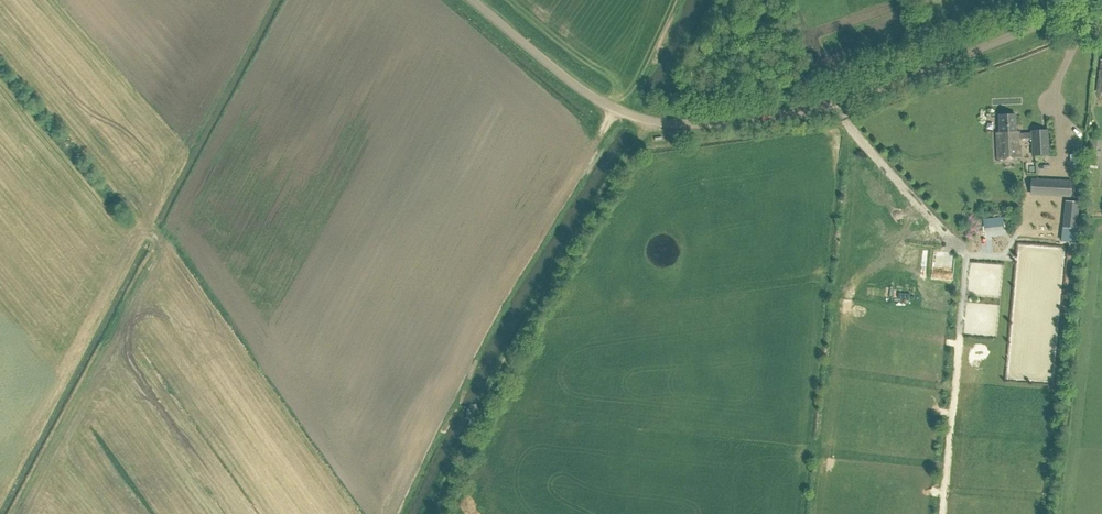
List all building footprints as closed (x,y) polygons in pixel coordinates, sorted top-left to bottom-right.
[(1091,99),(1091,75),(1081,75),(1081,99),(1091,99)] [(1015,131),(1015,114),(998,114),(999,132),(996,132),(997,158),(1020,157),(1019,139),(1018,134),(1018,131),(1015,131)] [(1032,133),(1018,134),(1019,139),(1032,138),(1033,155),(1048,155),(1047,130),(1032,131),(1032,133)] [(994,165),(994,140),(979,139),(979,165),(994,165)] [(1086,161),(1096,162),(1096,140),(1087,140),(1086,161)] [(1071,196),(1072,182),(1031,180),(1030,194),(1071,196)]
